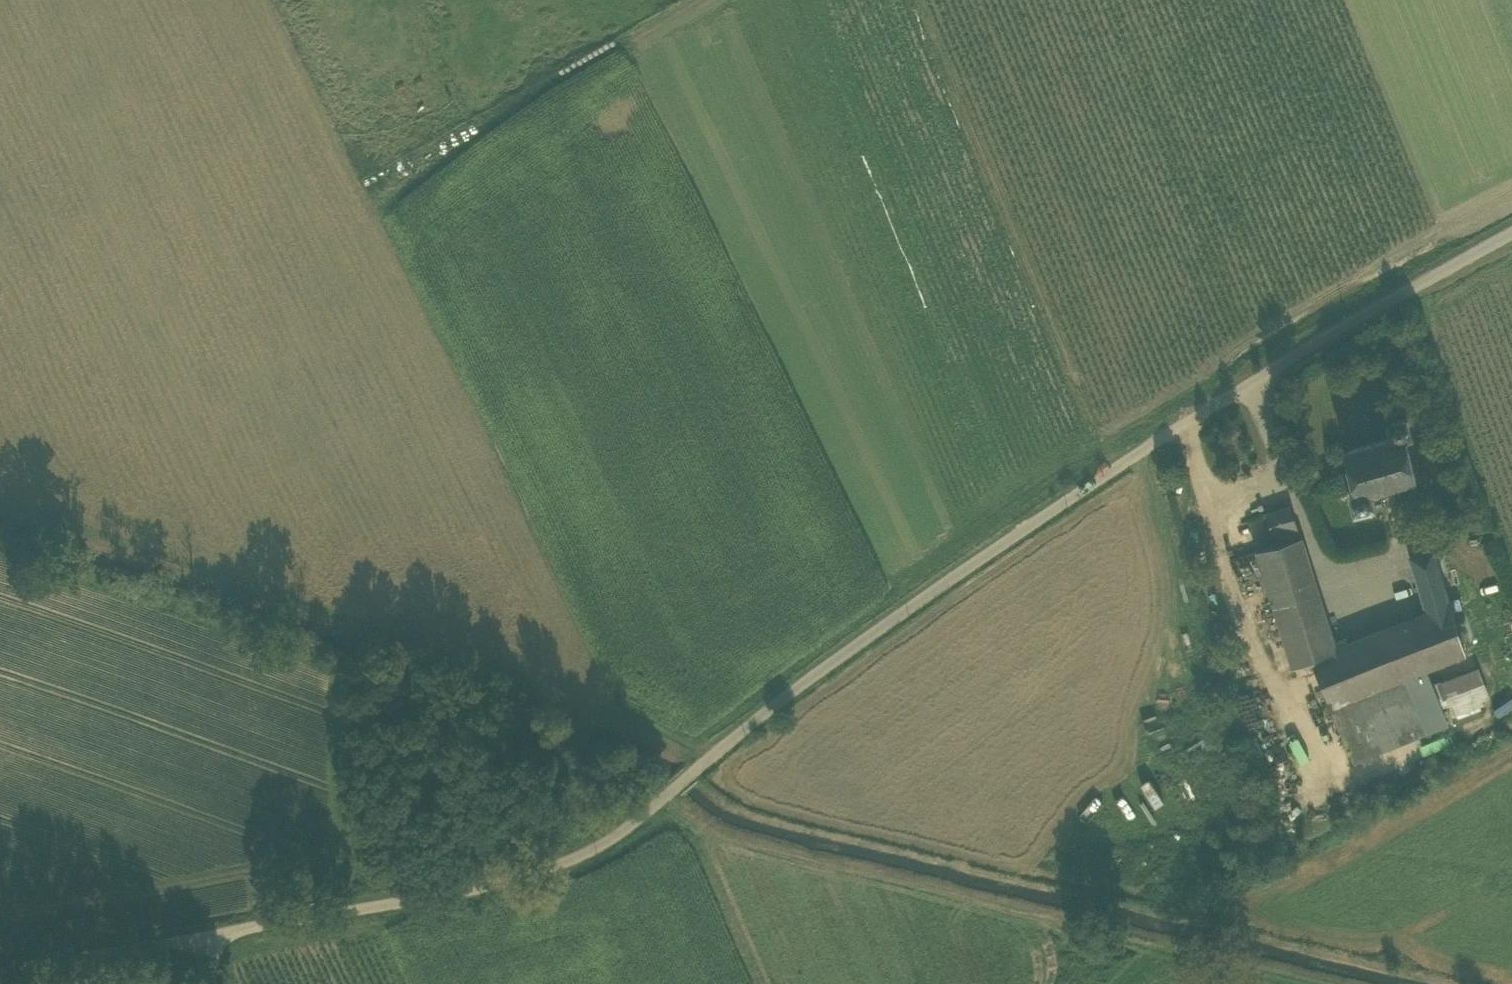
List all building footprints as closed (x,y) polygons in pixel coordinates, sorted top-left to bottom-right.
[(1350,495),(1355,513),(1374,508),(1370,493),(1416,479),(1405,438),(1411,436),(1406,418),(1387,423),(1392,438),(1345,451),(1356,493),(1350,495)] [(1293,667),(1312,660),(1311,658),(1336,649),(1291,507),(1266,514),(1275,545),(1257,551),(1293,667)] [(1410,555),(1427,613),(1450,604),(1433,548),(1410,555)] [(1465,652),(1450,604),(1427,613),(1336,649),(1311,658),(1312,660),(1331,706),(1425,669),(1465,652)] [(1355,762),(1448,724),(1425,669),(1331,706),(1355,762)]
